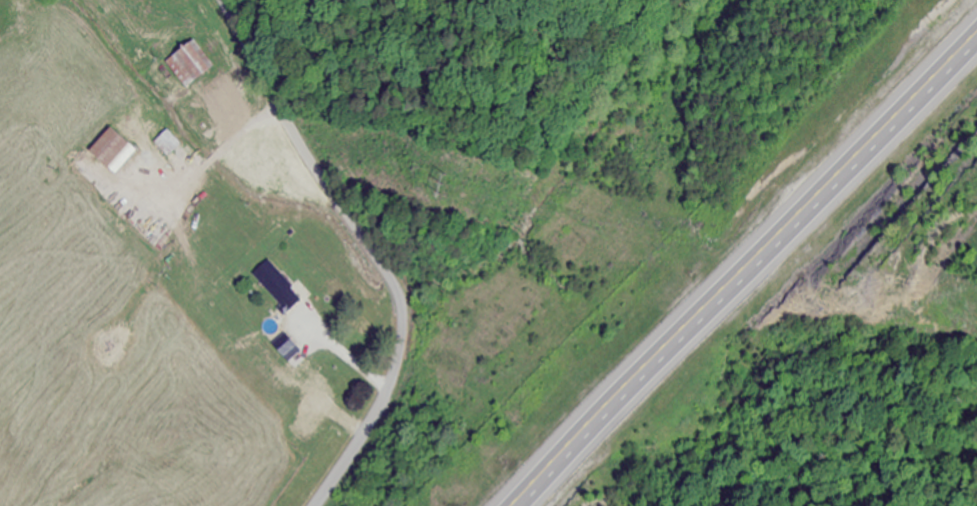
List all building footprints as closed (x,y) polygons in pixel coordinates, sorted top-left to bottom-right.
[(166,62),(187,89),(224,60),(203,33),(166,62)] [(138,152),(114,128),(91,150),(116,175),(138,152)] [(155,143),(169,157),(182,145),(168,131),(155,143)] [(254,274),(286,315),(304,300),(272,259),(254,274)] [(274,345),(289,363),(302,351),(286,334),(274,345)] [(310,403),(320,412),(326,405),(324,404),(326,401),(318,395),(310,403)]
